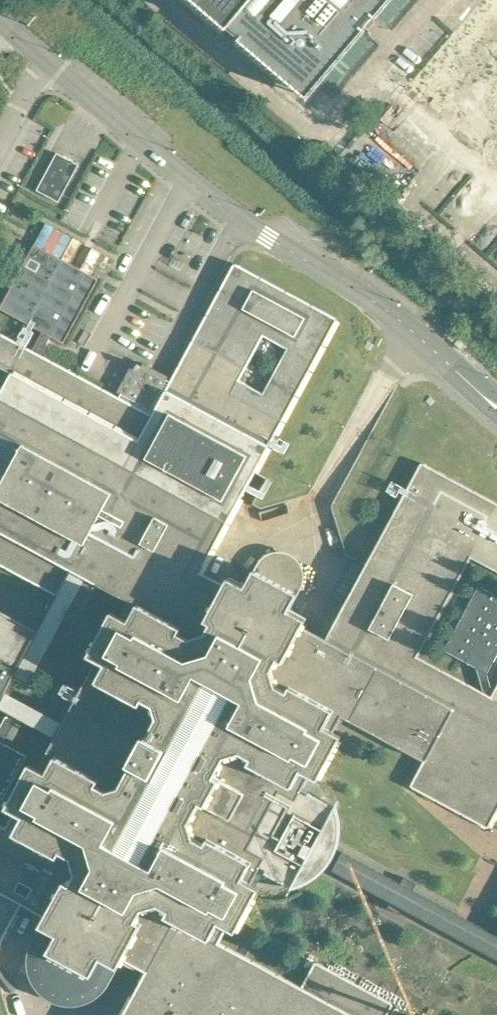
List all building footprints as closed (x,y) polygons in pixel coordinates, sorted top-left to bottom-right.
[(226,31),(228,29),(239,39),(238,40),(307,99),(367,28),(366,27),(377,14),(378,16),(391,0),(191,0),(226,31)] [(57,153),(37,190),(59,202),(79,165),(57,153)] [(22,904),(46,917),(42,924),(58,933),(49,950),(47,955),(46,961),(47,967),(48,972),(51,977),(55,981),(60,984),(68,987),(74,987),(80,985),(86,983),(90,979),(94,974),(103,957),(119,966),(123,959),(147,971),(153,975),(131,1014),(388,1014),(394,1004),(324,966),(316,961),(302,987),(247,957),(246,956),(236,951),(235,950),(220,942),(228,928),(246,893),(252,883),(260,869),(265,858),(240,844),(248,830),(257,834),(259,829),(261,829),(263,830),(265,829),(267,829),(269,827),(270,826),(271,824),(272,823),(273,821),(272,819),(272,817),(271,815),(270,813),(269,812),(271,807),(263,802),(271,787),(296,801),(302,791),(304,786),(310,776),(314,767),(334,731),(342,717),(418,758),(424,761),(410,786),(427,795),(489,829),(496,813),(496,503),(421,462),(373,551),(366,564),(366,565),(326,639),(303,627),(308,618),(291,609),(300,592),(256,568),(246,585),(230,576),(225,585),(202,572),(256,472),(262,461),(268,448),(338,319),(235,262),(193,339),(170,381),(167,379),(169,376),(151,367),(148,365),(146,368),(133,372),(129,370),(128,372),(118,392),(122,394),(120,397),(116,395),(52,361),(41,355),(48,343),(52,337),(64,343),(99,279),(89,273),(93,265),(100,252),(84,243),(63,232),(46,223),(35,244),(19,274),(5,299),(0,309),(5,311),(27,323),(42,332),(32,350),(17,342),(1,333),(0,333),(0,565),(58,596),(83,610),(97,584),(126,601),(63,723),(5,693),(37,630),(0,611),(0,708),(10,713),(7,717),(6,717),(0,728),(0,797),(4,799),(27,756),(3,743),(7,737),(13,740),(20,728),(14,724),(15,721),(16,722),(18,718),(55,737),(38,768),(15,812),(7,827),(0,823),(0,946),(22,904)] [(271,787),(263,802),(271,807),(269,812),(270,813),(271,815),(272,817),(272,819),(273,821),(272,823),(271,824),(270,826),(269,827),(267,829),(265,829),(263,830),(261,829),(259,829),(257,834),(248,830),(240,844),(265,858),(260,869),(293,887),(298,885),(303,883),(307,881),(311,879),(316,876),(319,873),(320,872),(323,869),(325,866),(359,884),(391,902),(388,908),(400,914),(404,908),(410,912),(480,950),(496,959),(496,935),(414,890),(417,884),(405,877),(401,884),(338,849),(335,848),(336,848),(337,843),(338,840),(338,838),(339,833),(339,828),(339,823),(338,818),(337,813),(336,809),(337,807),(334,806),(333,808),(302,791),(296,801),(271,787)] [(76,1005),(59,1010),(60,1014),(79,1014),(76,1005)]
